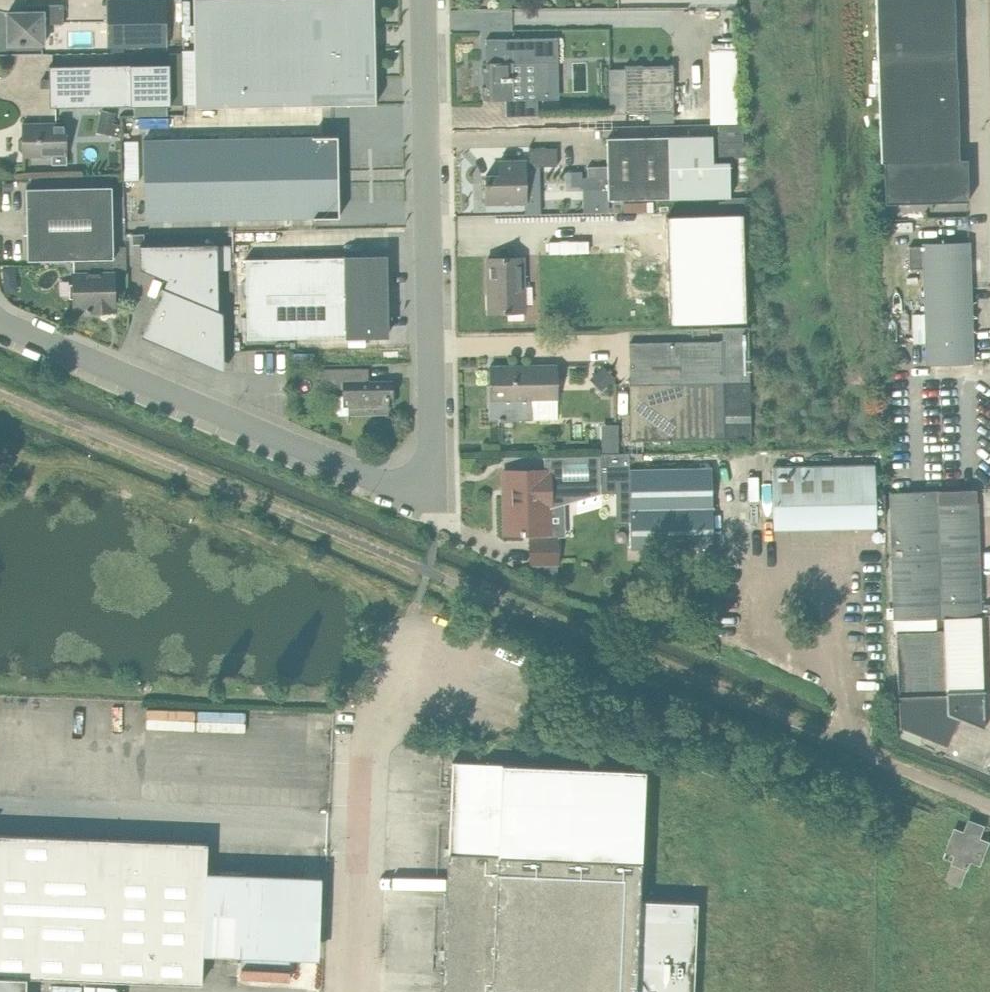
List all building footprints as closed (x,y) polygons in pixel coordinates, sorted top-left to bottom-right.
[(163,0),(102,0),(103,46),(164,45),(163,0)] [(196,106),(376,103),(376,76),(373,76),(372,0),(194,0),(196,106)] [(876,9),(955,6),(955,0),(875,0),(876,9)] [(44,24),(64,23),(64,4),(25,4),(25,11),(8,12),(8,44),(44,44),(44,24)] [(955,6),(876,9),(877,64),(957,61),(955,6)] [(539,92),(551,91),(557,63),(558,37),(486,39),(486,62),(482,62),(483,100),(506,100),(506,116),(538,115),(537,98),(526,98),(526,62),(538,62),(539,92)] [(957,61),(877,64),(879,112),(958,110),(957,61)] [(170,63),(49,66),(49,69),(51,69),(51,79),(41,79),(42,87),(51,87),(51,103),(50,103),(50,107),(134,105),(167,105),(170,105),(170,63)] [(627,113),(675,112),(673,64),(625,65),(627,113)] [(167,105),(134,105),(134,116),(167,115),(167,105)] [(113,131),(117,110),(103,107),(99,128),(113,131)] [(958,110),(879,112),(881,161),(960,159),(958,110)] [(22,124),(23,156),(67,155),(66,123),(22,124)] [(719,157),(743,156),(742,124),(718,125),(719,157)] [(148,220),(318,217),(338,216),(337,136),(146,140),(148,220)] [(669,136),(607,137),(608,166),(609,199),(670,198),(730,196),(730,161),(713,162),(713,147),(669,148),(669,136)] [(529,166),(557,166),(557,148),(529,148),(529,166)] [(960,159),(881,161),(882,202),(968,201),(967,158),(960,159)] [(486,203),(532,202),(531,187),(526,187),(525,160),(499,161),(499,175),(485,175),(486,203)] [(588,176),(583,176),(584,212),(609,211),(609,199),(608,166),(588,166),(588,176)] [(87,311),(110,311),(110,305),(115,305),(114,272),(113,272),(112,258),(114,258),(112,186),(26,188),(28,260),(75,259),(75,273),(73,273),(74,306),(87,305),(87,311)] [(562,211),(562,199),(535,200),(535,212),(562,211)] [(743,213),(667,216),(670,324),(746,321),(743,213)] [(924,268),(927,363),(953,363),(973,362),(969,242),(949,243),(923,243),(923,245),(909,246),(910,268),(924,268)] [(141,336),(173,349),(172,350),(173,351),(173,349),(179,351),(178,353),(179,353),(179,352),(185,354),(184,355),(185,356),(185,354),(191,357),(190,358),(191,358),(192,357),(197,359),(197,360),(197,361),(198,359),(203,362),(203,363),(204,362),(209,364),(209,365),(210,366),(210,365),(224,370),(223,312),(219,310),(218,243),(139,244),(140,269),(167,280),(164,287),(162,286),(141,336)] [(246,258),(247,321),(248,338),(387,335),(386,256),(246,258)] [(523,256),(508,257),(488,258),(489,312),(524,311),(523,256)] [(17,278),(6,283),(11,295),(17,292),(20,284),(17,278)] [(723,328),(723,341),(629,343),(630,383),(631,440),(750,438),(749,382),(748,327),(723,328)] [(241,350),(242,338),(231,338),(231,349),(241,350)] [(510,364),(490,365),(491,420),(511,419),(556,419),(556,399),(555,363),(510,364)] [(589,379),(601,391),(615,378),(603,366),(589,379)] [(388,381),(356,381),(356,368),(322,369),(322,389),(347,388),(348,414),(377,413),(377,410),(389,409),(388,381)] [(600,423),(601,451),(618,450),(617,422),(600,423)] [(529,466),(529,470),(509,471),(510,507),(504,507),(505,533),(521,533),(521,535),(524,535),(524,533),(547,532),(546,512),(546,507),(550,507),(551,508),(602,493),(601,483),(601,465),(630,464),(630,456),(600,457),(600,454),(544,457),(544,470),(540,470),(540,466),(529,466)] [(630,464),(601,465),(601,483),(602,493),(617,493),(617,522),(631,522),(631,509),(631,498),(631,480),(631,469),(630,469),(630,464)] [(875,464),(773,466),(774,529),(876,527),(876,516),(885,515),(885,493),(876,493),(875,464)] [(631,469),(631,480),(631,498),(631,509),(631,522),(631,547),(714,546),(712,468),(631,469)] [(894,618),(896,618),(898,676),(899,707),(899,727),(948,746),(959,718),(985,728),(978,526),(982,526),(981,518),(978,518),(976,489),(890,492),(894,618)] [(531,563),(557,563),(557,536),(531,537),(531,563)] [(699,900),(640,898),(646,769),(452,761),(443,991),(695,991),(699,900)] [(982,826),(969,821),(964,833),(955,829),(944,858),(953,861),(946,879),(959,884),(969,858),(979,862),(987,842),(977,838),(982,826)] [(27,976),(182,983),(202,983),(203,951),(206,871),(208,842),(188,842),(0,834),(0,975),(27,976)] [(242,957),(241,977),(284,978),(285,959),(242,957)] [(27,976),(0,975),(0,991),(26,991),(27,976)]
